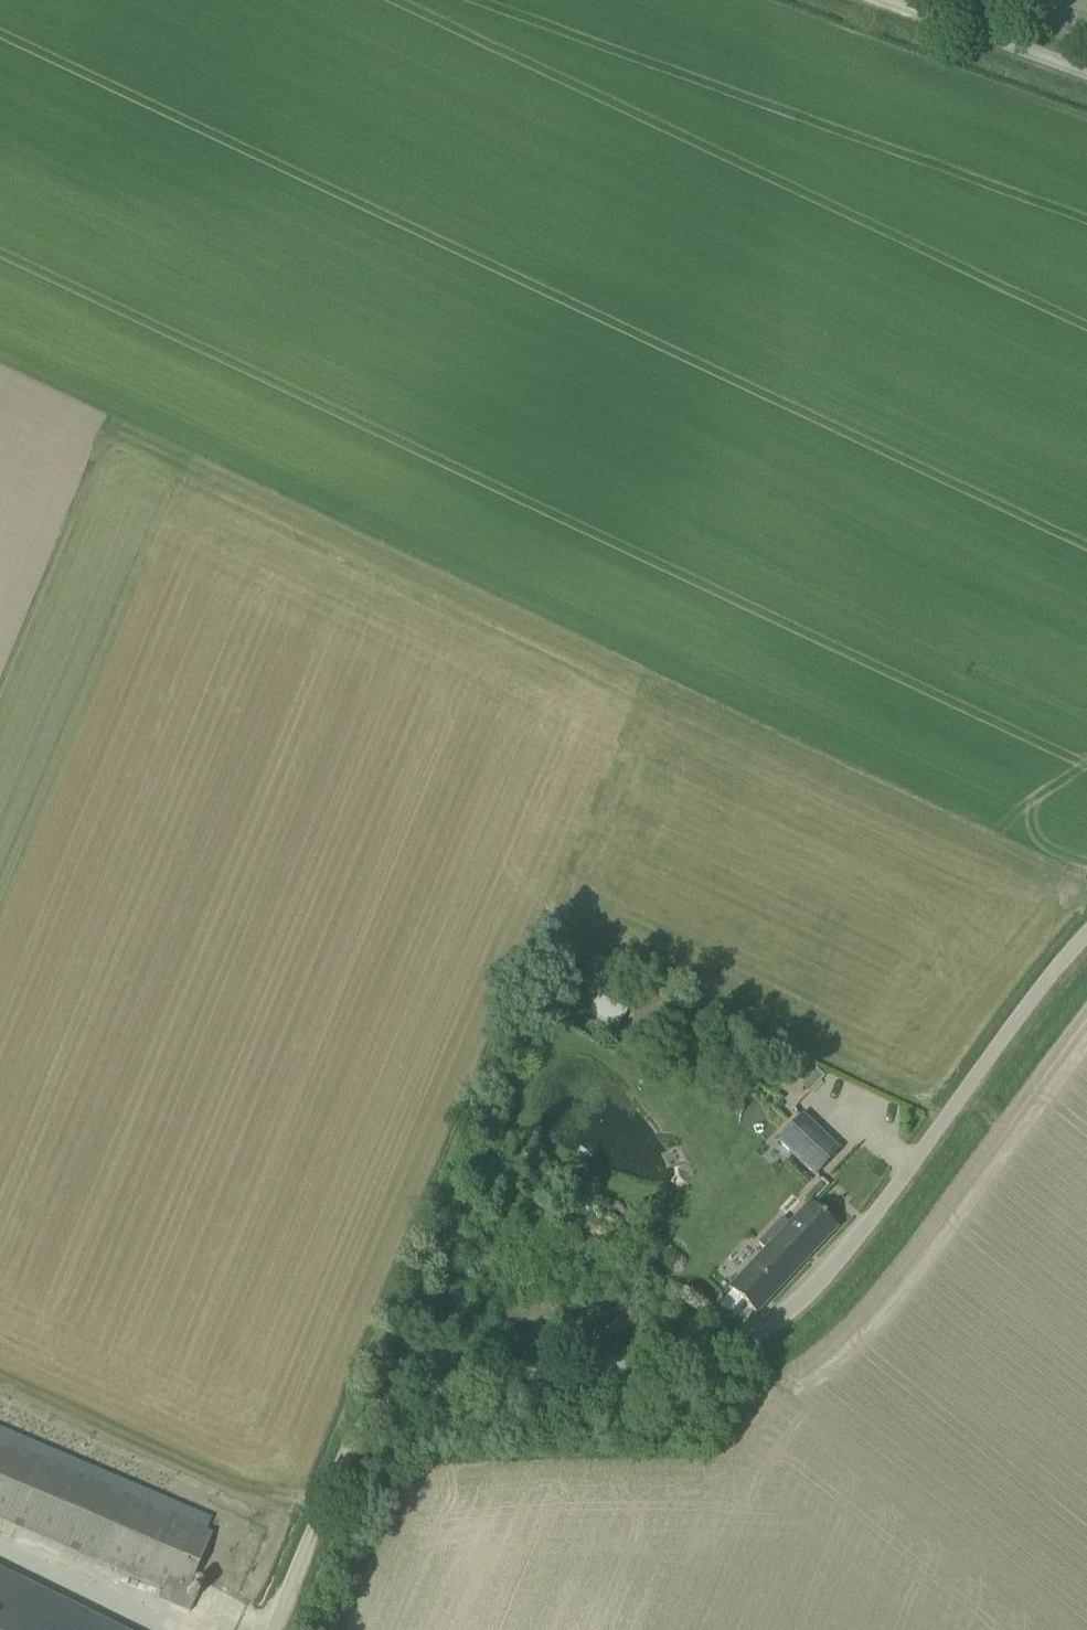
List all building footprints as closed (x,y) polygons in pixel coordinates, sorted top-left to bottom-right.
[(600,992),(589,1012),(617,1028),(628,1007),(600,992)] [(839,1150),(802,1114),(778,1140),(815,1176),(839,1150)] [(756,1314),(837,1227),(810,1202),(781,1232),(775,1226),(759,1243),(765,1250),(729,1288),(756,1314)] [(727,1297),(718,1306),(727,1315),(737,1305),(742,1300),(732,1291),(727,1297)] [(164,1587),(159,1599),(189,1612),(194,1601),(185,1597),(213,1533),(0,1442),(0,1517),(164,1587)] [(0,1571),(0,1629),(123,1629),(0,1571)]
